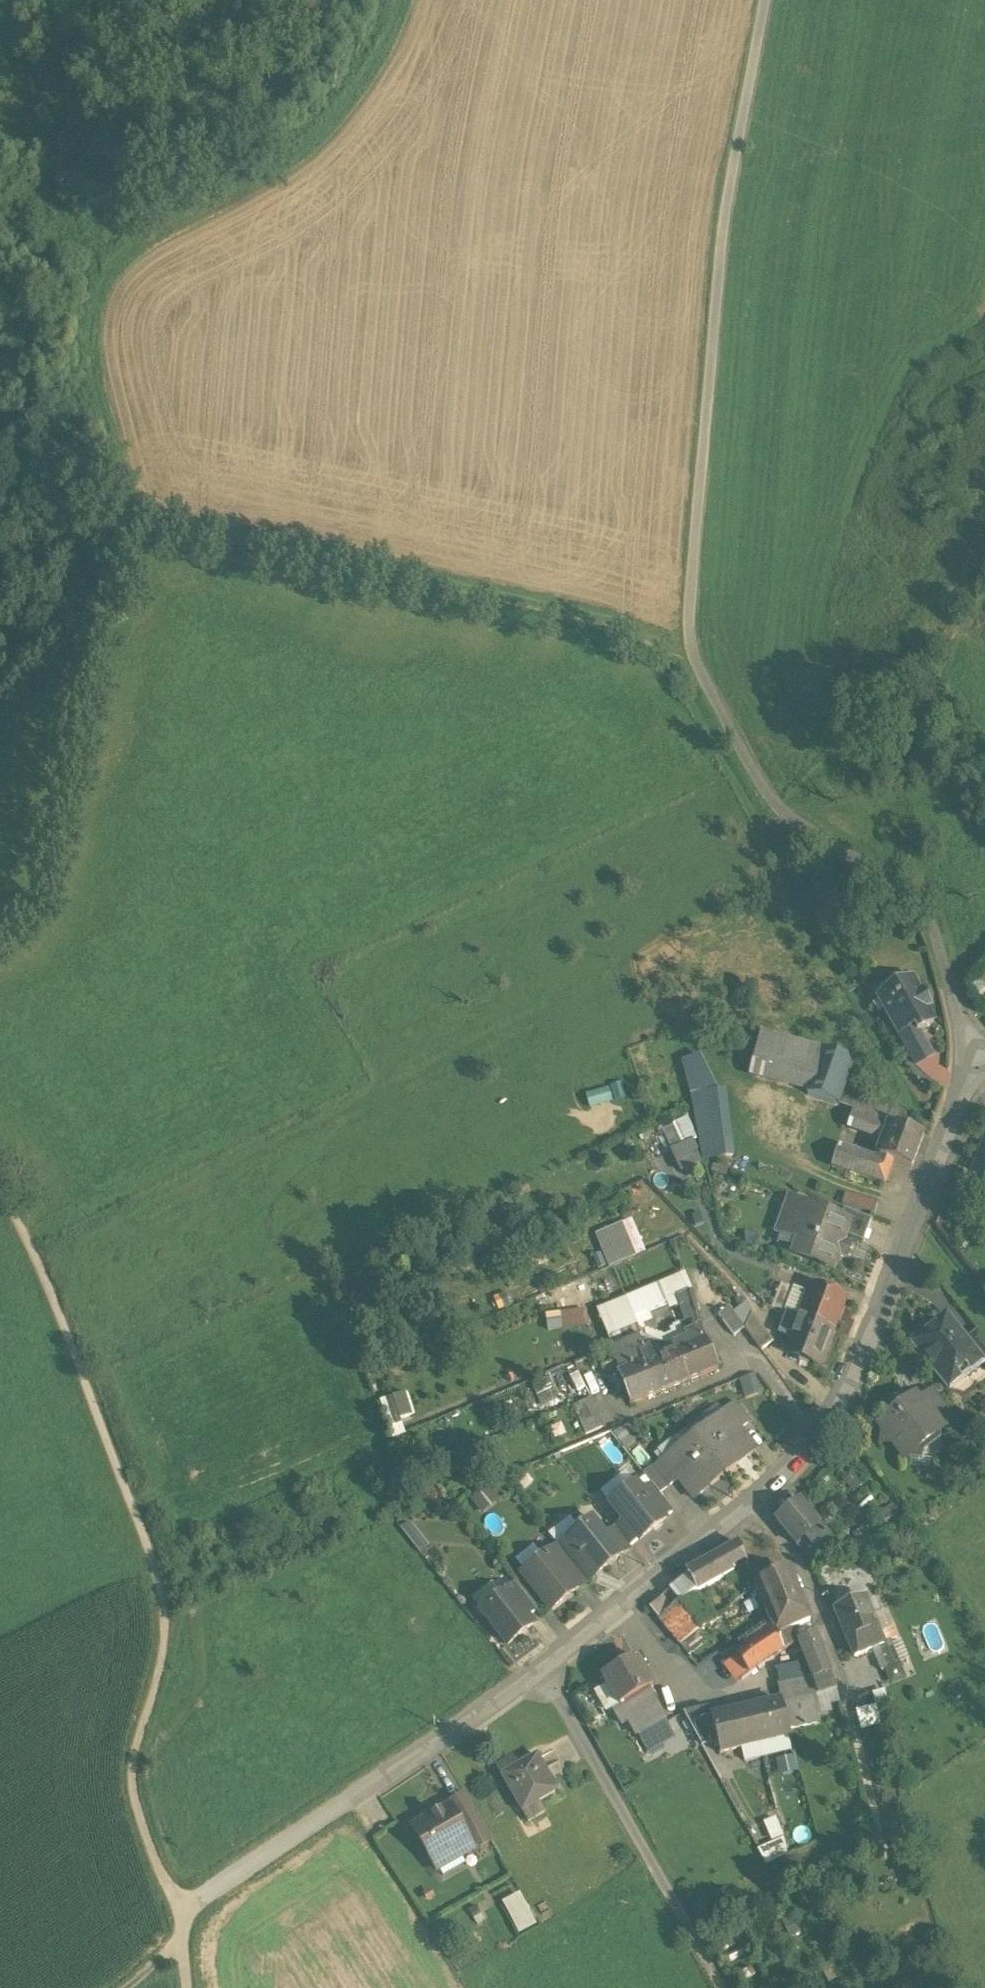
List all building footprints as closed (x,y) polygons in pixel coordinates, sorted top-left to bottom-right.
[(910,980),(904,979),(896,983),(894,989),(892,990),(896,996),(882,1004),(902,1042),(919,1032),(933,1025),(925,1009),(928,1008),(912,979),(910,980)] [(932,1056),(919,1032),(902,1042),(915,1065),(932,1056)] [(823,1050),(763,1034),(752,1072),(809,1087),(823,1050)] [(843,1056),(823,1050),(809,1087),(807,1094),(834,1104),(838,1094),(848,1065),(843,1056)] [(716,1090),(699,1055),(682,1061),(691,1095),(716,1090)] [(732,1157),(724,1090),(716,1090),(691,1095),(703,1158),(732,1157)] [(881,1108),(838,1094),(834,1104),(848,1108),(843,1121),(874,1131),(881,1108)] [(906,1116),(881,1108),(874,1131),(872,1136),(885,1140),(891,1123),(902,1127),(906,1116)] [(687,1118),(646,1137),(654,1155),(669,1148),(680,1172),(700,1163),(689,1140),(696,1136),(687,1118)] [(902,1127),(891,1123),(885,1140),(880,1156),(892,1160),(911,1167),(923,1134),(902,1127)] [(863,1155),(838,1147),(836,1153),(832,1166),(863,1177),(866,1169),(868,1163),(863,1155)] [(892,1160),(880,1156),(863,1155),(868,1163),(866,1169),(886,1176),(892,1160)] [(886,1176),(866,1169),(863,1177),(883,1184),(886,1176)] [(838,1195),(828,1191),(825,1200),(835,1203),(838,1195)] [(878,1203),(846,1194),(843,1204),(875,1214),(878,1203)] [(841,1221),(792,1204),(782,1230),(802,1237),(796,1255),(833,1268),(844,1235),(848,1224),(841,1221)] [(873,1220),(845,1210),(841,1221),(848,1224),(844,1235),(865,1242),(873,1220)] [(597,1232),(610,1266),(647,1251),(634,1217),(597,1232)] [(684,1276),(667,1282),(674,1298),(682,1295),(691,1291),(688,1282),(687,1282),(684,1276)] [(667,1282),(626,1300),(632,1315),(674,1298),(667,1282)] [(782,1285),(774,1308),(786,1313),(795,1290),(782,1285)] [(847,1301),(813,1288),(801,1319),(835,1331),(847,1301)] [(691,1291),(682,1295),(688,1310),(696,1307),(691,1291)] [(626,1300),(598,1311),(609,1337),(636,1325),(632,1315),(626,1300)] [(546,1314),(549,1331),(590,1324),(588,1307),(546,1314)] [(745,1330),(730,1309),(719,1317),(734,1338),(745,1330)] [(774,1344),(752,1314),(745,1330),(762,1353),(774,1344)] [(801,1319),(789,1314),(780,1337),(793,1342),(801,1319)] [(835,1331),(801,1319),(793,1342),(788,1354),(822,1366),(835,1331)] [(939,1320),(914,1340),(946,1381),(964,1367),(969,1373),(983,1362),(984,1361),(966,1338),(953,1322),(952,1323),(940,1321),(939,1320)] [(979,1328),(966,1338),(984,1361),(983,1362),(984,1365),(984,1336),(979,1328)] [(702,1330),(685,1336),(686,1339),(672,1346),(674,1352),(704,1340),(702,1330)] [(642,1337),(614,1349),(620,1362),(638,1354),(644,1365),(652,1362),(642,1337)] [(674,1352),(688,1382),(718,1370),(704,1340),(674,1352)] [(614,1349),(577,1364),(584,1381),(603,1374),(601,1370),(617,1363),(620,1362),(614,1349)] [(652,1362),(644,1365),(657,1395),(688,1382),(674,1352),(652,1362)] [(620,1362),(617,1363),(621,1373),(617,1375),(631,1405),(657,1395),(644,1365),(638,1354),(620,1362)] [(742,1377),(745,1396),(761,1393),(757,1374),(742,1377)] [(957,1418),(935,1390),(920,1402),(941,1430),(957,1418)] [(410,1392),(384,1397),(389,1421),(415,1416),(410,1392)] [(907,1401),(897,1400),(896,1410),(880,1422),(885,1428),(884,1440),(896,1442),(907,1457),(910,1455),(922,1456),(923,1444),(941,1430),(920,1402),(915,1396),(907,1401)] [(602,1428),(590,1399),(573,1406),(586,1435),(602,1428)] [(750,1422),(733,1403),(722,1412),(723,1414),(725,1413),(739,1431),(750,1422)] [(739,1431),(725,1413),(723,1414),(696,1437),(725,1473),(755,1450),(739,1431)] [(666,1460),(665,1462),(679,1479),(694,1498),(725,1473),(696,1437),(666,1460)] [(666,1460),(664,1458),(653,1467),(669,1486),(679,1479),(665,1462),(666,1460)] [(669,1486),(653,1467),(644,1474),(652,1485),(659,1494),(669,1486)] [(844,1484),(861,1490),(866,1476),(849,1470),(844,1484)] [(642,1492),(636,1484),(612,1504),(625,1521),(640,1539),(640,1540),(665,1520),(642,1492)] [(659,1494),(652,1485),(642,1492),(664,1520),(674,1512),(659,1494)] [(470,1499),(483,1513),(492,1505),(479,1490),(470,1499)] [(819,1524),(800,1501),(776,1520),(796,1544),(819,1524)] [(606,1536),(593,1519),(568,1539),(596,1574),(596,1575),(621,1555),(606,1536)] [(640,1539),(625,1521),(616,1529),(630,1547),(640,1539)] [(406,1526),(419,1549),(427,1545),(413,1522),(406,1526)] [(836,1544),(819,1524),(796,1544),(813,1563),(836,1544)] [(630,1547),(616,1529),(606,1536),(621,1554),(630,1547)] [(596,1574),(568,1539),(558,1547),(572,1563),(586,1582),(596,1574)] [(737,1544),(686,1572),(688,1576),(696,1592),(746,1564),(737,1544)] [(558,1547),(548,1554),(562,1571),(572,1563),(558,1547)] [(562,1571),(548,1554),(524,1574),(553,1610),(577,1590),(577,1589),(562,1571)] [(586,1582),(572,1563),(562,1571),(577,1589),(586,1582)] [(790,1571),(755,1585),(759,1595),(765,1609),(799,1594),(790,1571)] [(688,1576),(649,1608),(659,1619),(684,1599),(696,1592),(688,1576)] [(516,1582),(502,1593),(503,1595),(511,1604),(515,1601),(524,1594),(516,1582)] [(755,1585),(744,1594),(750,1601),(759,1595),(755,1585)] [(684,1599),(659,1619),(667,1629),(692,1609),(705,1626),(717,1617),(696,1592),(684,1599)] [(876,1592),(867,1595),(871,1604),(880,1601),(876,1592)] [(524,1594),(515,1601),(528,1618),(538,1611),(524,1594)] [(765,1609),(757,1612),(763,1625),(770,1621),(771,1625),(776,1635),(777,1634),(787,1630),(810,1620),(799,1594),(765,1609)] [(503,1595),(482,1611),(508,1644),(533,1625),(528,1618),(515,1601),(511,1604),(503,1595)] [(864,1597),(835,1609),(855,1657),(872,1650),(884,1645),(883,1644),(864,1597)] [(692,1609),(667,1629),(680,1645),(699,1631),(705,1626),(692,1609)] [(776,1635),(771,1625),(745,1644),(748,1649),(737,1656),(749,1674),(783,1649),(777,1634),(776,1635)] [(787,1630),(777,1634),(783,1649),(783,1650),(794,1646),(787,1630)] [(699,1631),(680,1645),(689,1655),(706,1641),(699,1631)] [(815,1634),(797,1641),(811,1677),(812,1680),(830,1674),(831,1673),(815,1634)] [(890,1641),(883,1644),(884,1645),(872,1650),(881,1671),(900,1663),(890,1641)] [(749,1674),(737,1656),(710,1674),(714,1680),(717,1684),(720,1689),(722,1691),(725,1692),(749,1674)] [(636,1657),(602,1676),(619,1706),(648,1689),(653,1687),(636,1657)] [(710,1674),(706,1677),(710,1683),(714,1680),(710,1674)] [(830,1674),(812,1680),(811,1677),(810,1677),(816,1694),(835,1688),(830,1674)] [(810,1677),(778,1684),(782,1702),(811,1696),(817,1695),(816,1694),(810,1677)] [(665,1720),(648,1689),(621,1705),(623,1709),(630,1720),(638,1735),(665,1720)] [(854,1697),(856,1708),(876,1704),(873,1693),(854,1697)] [(811,1696),(782,1702),(789,1729),(818,1722),(811,1696)] [(782,1702),(751,1709),(760,1744),(788,1737),(791,1737),(789,1729),(782,1702)] [(710,1705),(685,1711),(702,1744),(717,1741),(711,1717),(713,1717),(710,1705)] [(875,1706),(856,1711),(861,1729),(880,1724),(875,1706)] [(623,1709),(615,1713),(621,1725),(630,1720),(623,1709)] [(751,1709),(733,1713),(741,1749),(760,1744),(751,1709)] [(713,1717),(711,1717),(717,1741),(720,1754),(741,1749),(733,1713),(713,1717)] [(665,1720),(638,1735),(646,1750),(660,1742),(673,1734),(665,1720)] [(760,1744),(741,1749),(745,1761),(792,1750),(788,1737),(760,1744)] [(660,1742),(646,1750),(649,1754),(662,1746),(660,1742)] [(537,1756),(513,1770),(515,1772),(503,1779),(521,1810),(536,1801),(537,1802),(538,1802),(555,1792),(548,1781),(551,1780),(537,1756)] [(465,1794),(447,1804),(449,1808),(450,1807),(470,1841),(467,1842),(472,1851),(492,1840),(465,1794)] [(538,1802),(537,1802),(536,1801),(521,1810),(528,1822),(545,1813),(538,1802)] [(449,1808),(414,1828),(438,1871),(472,1851),(467,1842),(470,1841),(450,1807),(449,1808)] [(869,1833),(855,1836),(859,1851),(873,1848),(869,1833)] [(785,1837),(759,1849),(767,1864),(789,1854),(785,1837)] [(523,1892),(507,1899),(522,1930),(537,1923),(523,1892)]
